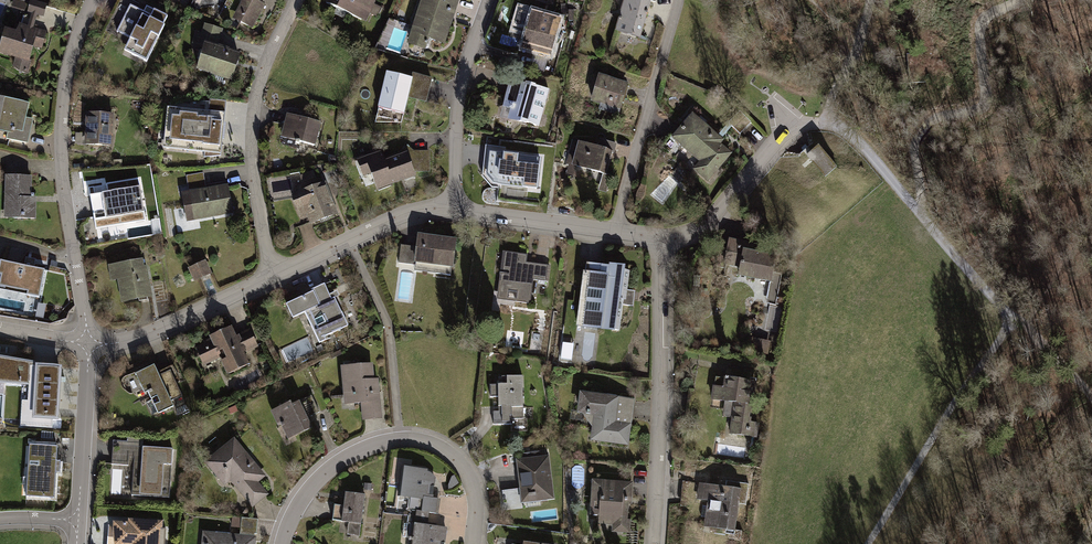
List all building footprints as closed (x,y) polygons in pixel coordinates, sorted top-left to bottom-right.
[(183,1),(181,0),(166,0),(184,9),(189,0),(183,0),(183,1)] [(241,21),(251,1),(249,0),(242,0),(233,17),(241,21)] [(251,1),(241,21),(252,27),(264,5),(257,1),(257,0),(249,0),(251,1)] [(326,4),(337,8),(348,14),(361,20),(365,12),(369,2),(370,0),(328,0),(326,4)] [(412,32),(414,33),(410,44),(424,48),(427,37),(443,42),(457,0),(423,0),(412,32)] [(616,31),(639,37),(646,15),(647,15),(648,13),(644,11),(645,7),(648,8),(650,0),(625,0),(616,31)] [(382,8),(369,2),(365,12),(378,18),(382,8)] [(31,3),(28,11),(32,12),(37,14),(43,16),(46,7),(31,3)] [(167,17),(154,10),(151,16),(145,13),(144,12),(130,5),(117,32),(130,39),(124,51),(147,62),(164,26),(163,25),(167,17)] [(146,6),(144,12),(145,13),(151,16),(154,10),(146,6)] [(346,19),(348,14),(337,8),(334,14),(346,19)] [(552,18),(536,14),(536,13),(533,12),(532,14),(519,10),(515,23),(529,27),(527,32),(523,47),(533,50),(549,55),(550,55),(558,27),(550,24),(552,18)] [(32,12),(27,28),(32,30),(37,14),(32,12)] [(560,20),(552,18),(550,24),(558,27),(560,20)] [(529,27),(515,23),(514,28),(527,32),(529,27)] [(206,25),(203,35),(218,39),(221,30),(206,25)] [(45,33),(32,30),(27,28),(20,26),(16,34),(5,31),(0,50),(0,53),(17,58),(14,67),(16,69),(19,71),(25,73),(27,70),(30,61),(29,60),(33,45),(41,47),(45,33)] [(203,35),(197,33),(194,43),(205,46),(198,69),(211,73),(223,77),(231,79),(239,55),(228,52),(228,51),(218,48),(218,49),(215,48),(218,39),(203,35)] [(549,55),(533,50),(529,67),(544,72),(549,55)] [(412,79),(387,72),(378,107),(404,114),(408,96),(409,91),(427,96),(431,79),(413,75),(412,79)] [(223,77),(211,73),(209,79),(222,83),(223,77)] [(626,84),(599,77),(592,101),(608,105),(606,110),(618,114),(621,102),(623,103),(628,86),(626,85),(626,84)] [(533,87),(511,81),(504,106),(507,106),(507,108),(512,110),(510,118),(536,125),(539,113),(542,113),(548,90),(534,87),(533,87)] [(409,91),(408,96),(426,100),(427,96),(409,91)] [(0,97),(0,131),(8,132),(6,139),(26,143),(28,132),(23,131),(29,103),(0,97)] [(209,111),(170,107),(167,142),(185,144),(184,150),(204,152),(204,157),(221,156),(226,101),(210,100),(209,111)] [(507,106),(504,106),(501,116),(510,118),(512,110),(507,108),(507,106)] [(163,148),(184,150),(185,144),(167,142),(170,107),(167,107),(163,148)] [(404,114),(378,107),(374,123),(402,123),(404,114)] [(740,111),(728,123),(740,134),(751,123),(740,111)] [(109,115),(88,114),(86,144),(110,145),(111,130),(108,130),(109,115)] [(320,123),(288,114),(285,125),(290,127),(287,139),(296,141),(296,143),(299,144),(300,142),(314,145),(320,123)] [(722,140),(694,117),(675,139),(701,161),(695,169),(708,180),(730,153),(719,144),(722,140)] [(583,144),(586,145),(587,141),(574,137),(565,165),(568,166),(565,173),(573,176),(576,166),(583,144)] [(586,145),(583,144),(576,166),(604,173),(610,152),(613,153),(615,144),(600,139),(597,148),(586,145)] [(806,149),(824,174),(838,164),(821,139),(806,149)] [(381,152),(359,160),(365,175),(370,172),(377,189),(378,189),(379,191),(390,186),(389,185),(415,175),(413,171),(415,170),(428,170),(428,153),(411,153),(411,156),(408,157),(407,153),(384,162),(381,152)] [(540,158),(490,153),(487,172),(495,173),(494,184),(536,189),(540,158)] [(300,176),(302,181),(315,176),(313,171),(300,176)] [(203,173),(186,176),(189,190),(206,188),(203,173)] [(30,177),(7,176),(6,202),(9,202),(8,218),(34,219),(35,202),(29,201),(29,197),(34,197),(34,194),(30,194),(30,177)] [(139,179),(89,188),(96,229),(146,221),(139,179)] [(324,184),(293,196),(298,208),(305,205),(312,223),(336,214),(324,184)] [(232,211),(228,187),(183,195),(187,220),(232,211)] [(157,192),(146,193),(146,207),(158,206),(157,192)] [(730,222),(729,227),(744,232),(747,221),(737,218),(735,224),(730,222)] [(430,243),(418,241),(418,247),(401,245),(399,263),(416,265),(417,261),(437,264),(436,274),(451,275),(455,241),(430,238),(430,243)] [(754,245),(729,241),(728,247),(720,246),(716,266),(725,268),(726,264),(741,267),(739,275),(770,281),(766,304),(770,304),(776,305),(782,274),(773,272),(776,257),(752,253),(754,245)] [(527,255),(503,252),(499,291),(517,293),(516,301),(530,303),(533,280),(546,281),(548,266),(534,264),(534,270),(525,269),(526,263),(527,255)] [(1,261),(0,264),(0,275),(10,277),(8,286),(21,289),(20,294),(27,295),(27,296),(39,298),(45,270),(34,268),(35,263),(25,262),(24,266),(1,261)] [(141,261),(116,265),(118,278),(119,277),(124,301),(150,296),(145,269),(142,269),(141,261)] [(415,271),(436,274),(437,264),(417,261),(416,265),(415,271)] [(204,262),(190,269),(196,280),(210,273),(204,262)] [(602,266),(588,265),(587,273),(584,273),(578,325),(619,330),(622,304),(630,306),(632,291),(624,290),(625,283),(627,283),(629,271),(602,268),(602,266)] [(313,292),(286,305),(293,318),(305,313),(318,340),(348,326),(335,297),(331,299),(324,284),(312,290),(313,292)] [(497,299),(516,301),(517,293),(499,291),(497,299)] [(45,316),(47,303),(41,302),(38,315),(45,316)] [(524,326),(532,326),(531,319),(544,318),(544,313),(523,314),(524,326)] [(257,346),(250,331),(234,338),(230,328),(211,337),(212,340),(205,343),(206,345),(197,350),(204,364),(221,356),(219,351),(224,349),(228,358),(223,361),(229,373),(247,365),(242,353),(257,346)] [(524,330),(508,331),(509,346),(525,345),(524,330)] [(574,344),(563,342),(561,359),(572,360),(574,344)] [(768,345),(756,343),(754,350),(767,353),(768,345)] [(40,365),(3,359),(3,364),(0,364),(0,393),(3,394),(4,380),(17,380),(17,383),(22,383),(22,380),(29,380),(36,381),(34,417),(53,418),(56,418),(59,368),(40,367),(40,365)] [(357,370),(344,371),(346,395),(351,395),(353,395),(354,397),(355,403),(363,402),(364,416),(380,415),(379,402),(378,401),(377,400),(373,400),(373,392),(378,392),(377,382),(376,380),(374,379),(372,380),(371,368),(370,365),(367,364),(357,365),(357,370)] [(154,366),(139,373),(147,391),(152,400),(146,402),(152,415),(158,412),(159,414),(173,407),(171,401),(182,396),(170,370),(159,376),(154,366)] [(144,393),(147,391),(139,373),(135,374),(144,393)] [(522,376),(502,377),(502,385),(490,385),(490,397),(498,397),(498,406),(502,406),(502,411),(493,411),(493,424),(512,424),(512,419),(523,419),(522,376)] [(725,379),(716,377),(713,399),(723,401),(735,402),(733,417),(731,433),(746,435),(747,431),(748,431),(749,428),(757,429),(758,424),(748,423),(751,404),(747,403),(749,393),(750,382),(728,379),(729,378),(726,378),(725,379)] [(36,381),(29,380),(28,401),(22,400),(20,425),(22,425),(22,418),(37,419),(37,426),(52,427),(53,418),(34,417),(36,381)] [(311,395),(275,413),(288,440),(300,434),(298,431),(310,425),(307,418),(303,409),(306,408),(311,416),(319,412),(311,395)] [(351,395),(346,395),(347,404),(355,403),(354,397),(353,395),(351,395)] [(590,413),(596,414),(594,429),(593,438),(626,443),(632,401),(582,395),(580,411),(586,412),(586,414),(590,414),(590,413)] [(735,402),(723,401),(721,416),(733,417),(735,402)] [(189,410),(186,405),(177,409),(177,416),(189,410)] [(586,412),(580,411),(594,429),(596,414),(590,413),(590,414),(586,414),(586,412)] [(747,431),(746,435),(756,437),(757,429),(749,428),(748,431),(747,431)] [(41,437),(40,446),(54,446),(55,438),(41,437)] [(127,437),(127,442),(130,442),(129,446),(143,447),(143,438),(127,437)] [(169,498),(172,449),(143,447),(129,446),(130,442),(127,442),(113,441),(111,464),(133,466),(131,495),(169,498)] [(262,476),(234,441),(208,462),(218,474),(224,469),(242,491),(240,493),(251,506),(265,494),(255,482),(262,476)] [(39,466),(40,446),(29,445),(26,497),(27,497),(29,466),(39,466)] [(39,466),(29,466),(27,497),(54,498),(56,473),(60,473),(60,461),(56,461),(57,447),(54,446),(40,446),(39,466)] [(545,458),(518,461),(522,497),(529,496),(529,497),(535,496),(540,495),(540,499),(553,498),(549,468),(546,469),(545,458)] [(412,510),(427,512),(436,513),(437,498),(432,498),(434,478),(433,476),(431,474),(429,473),(427,472),(426,472),(425,472),(424,472),(424,473),(420,473),(420,470),(402,467),(401,479),(398,479),(398,482),(400,482),(399,495),(410,496),(408,508),(412,510)] [(595,480),(593,516),(599,516),(609,516),(608,520),(620,521),(620,520),(626,520),(629,482),(595,480)] [(724,491),(700,488),(698,499),(707,500),(707,506),(702,505),(701,516),(705,517),(704,526),(730,529),(732,530),(732,529),(736,503),(737,496),(747,497),(749,484),(726,481),(724,491)] [(365,495),(346,493),(344,506),(334,504),(332,520),(349,522),(361,524),(365,495)] [(737,496),(736,503),(746,505),(747,497),(737,496)] [(425,526),(427,512),(412,510),(410,524),(405,523),(403,537),(409,538),(409,540),(411,540),(410,543),(444,543),(446,528),(425,526)] [(609,516),(599,516),(598,524),(612,525),(612,531),(625,532),(626,520),(620,520),(620,521),(608,520),(609,516)] [(241,517),(241,519),(240,528),(240,532),(254,534),(257,534),(258,519),(241,517)] [(241,519),(232,518),(231,527),(240,528),(241,519)] [(114,523),(114,528),(114,534),(115,539),(116,543),(165,543),(166,529),(161,529),(161,522),(129,520),(129,524),(114,523)] [(361,524),(349,522),(347,535),(359,536),(361,524)] [(732,530),(730,529),(729,539),(741,540),(742,531),(732,529),(732,530)] [(254,534),(240,532),(239,539),(254,540),(254,534)] [(204,533),(203,543),(253,543),(254,540),(239,539),(222,537),(222,535),(204,533)]
